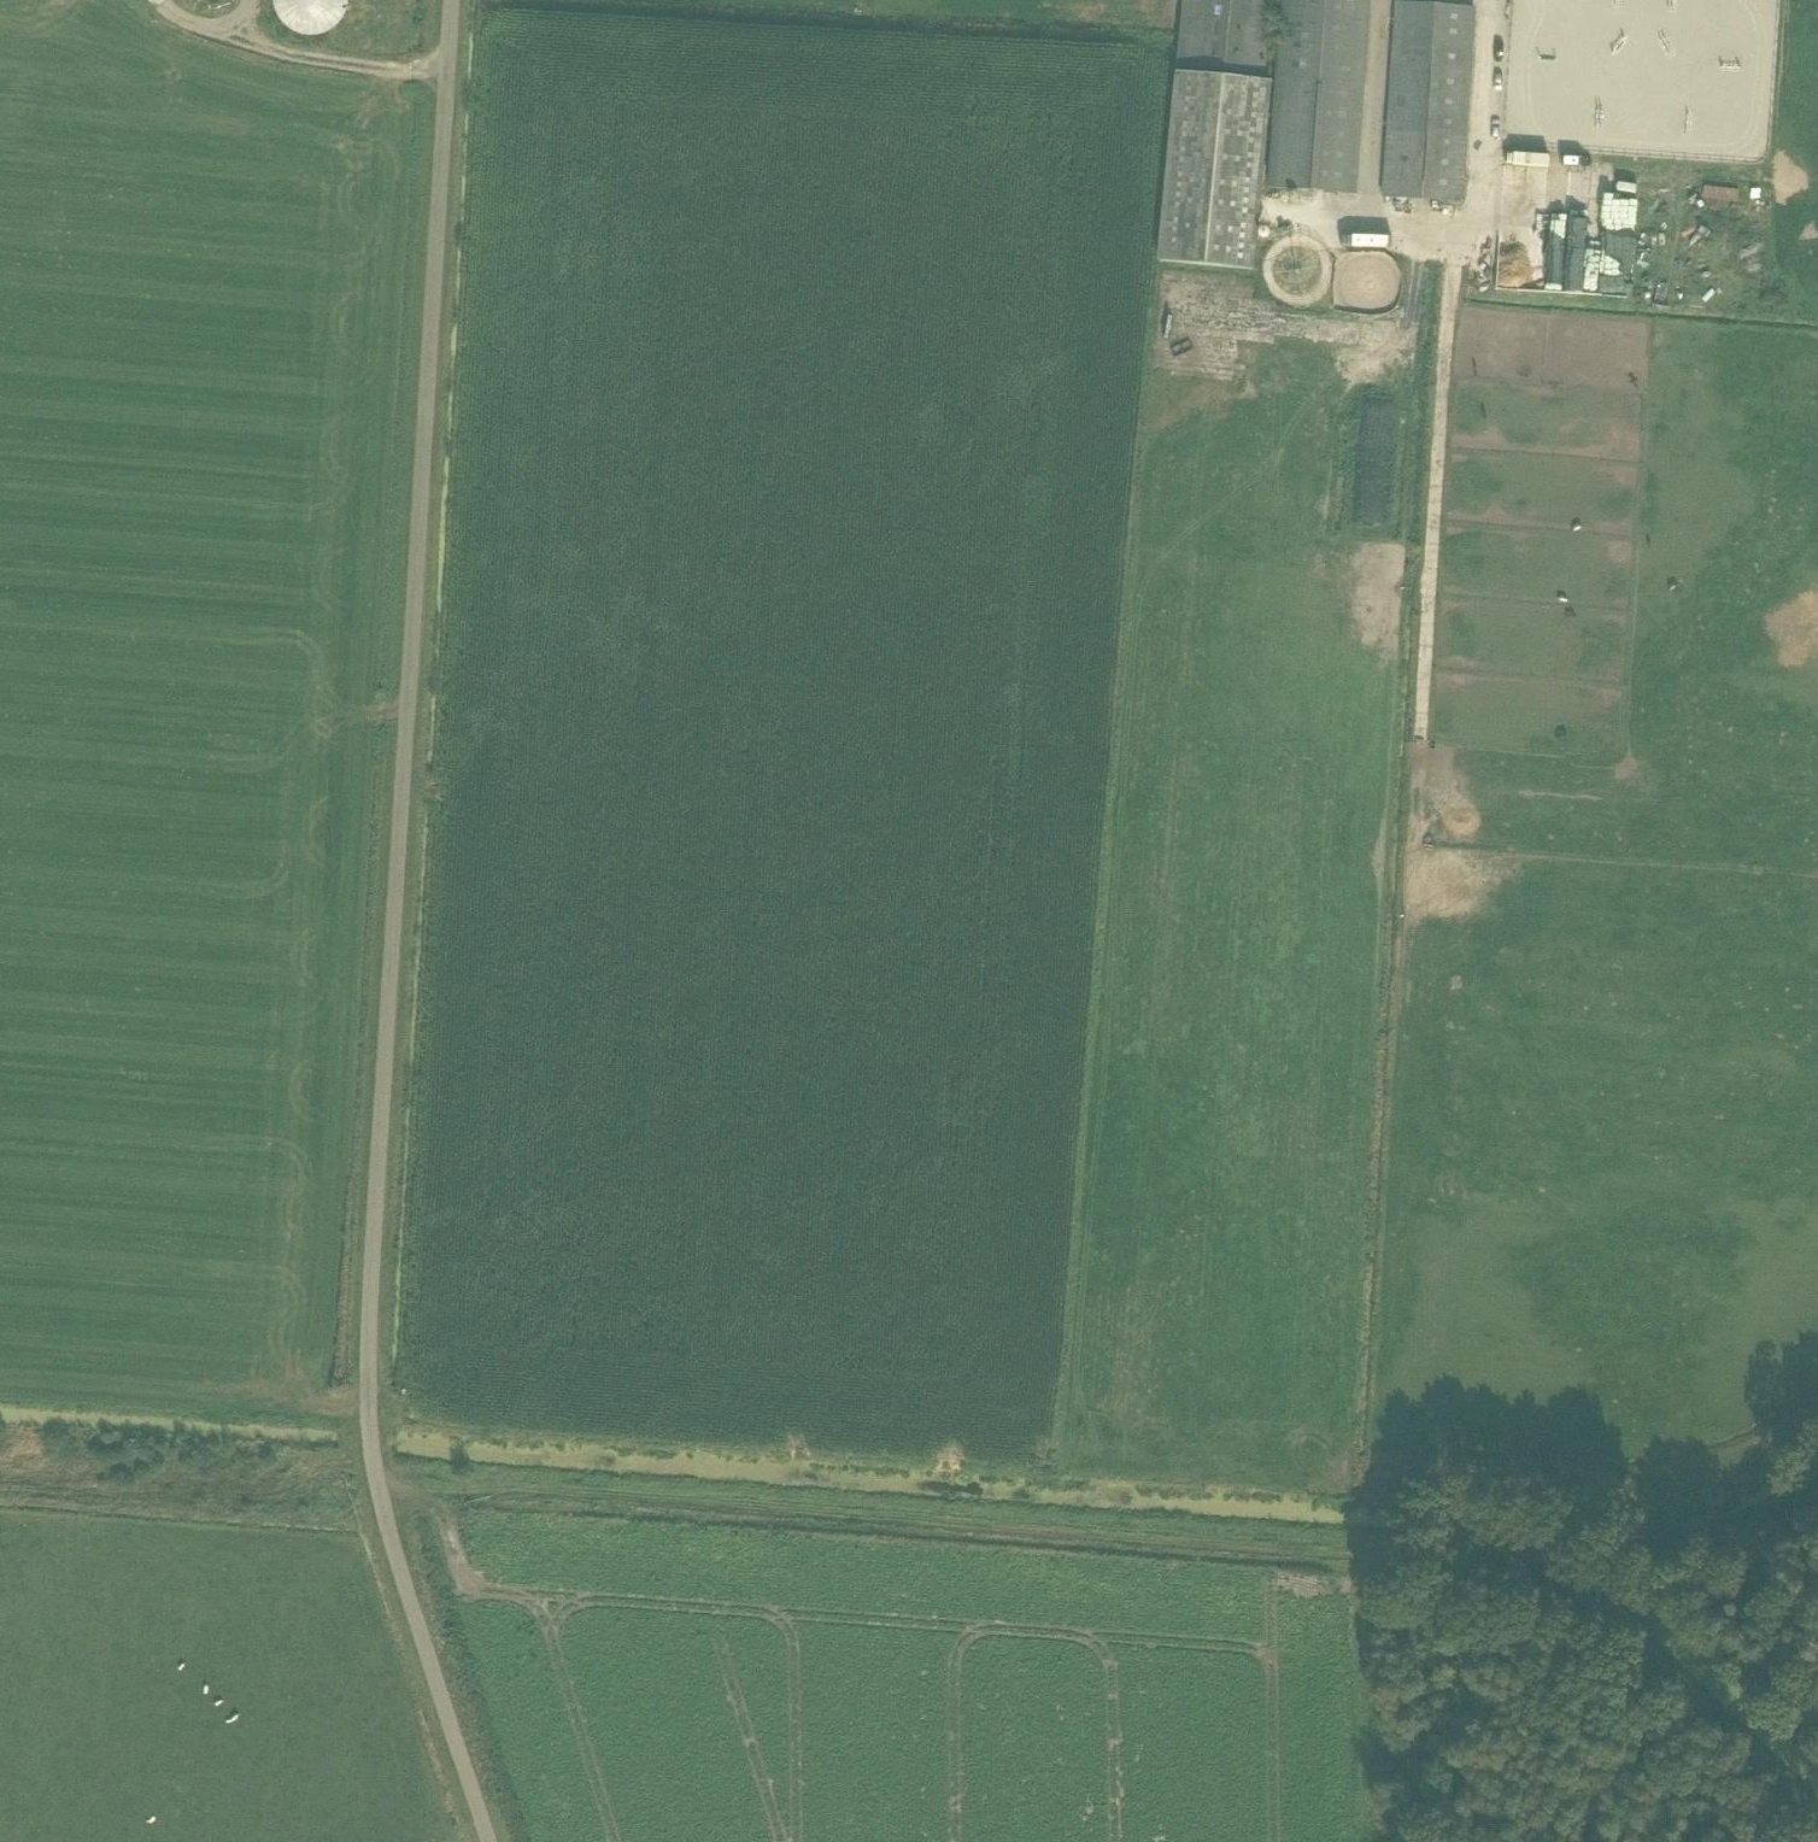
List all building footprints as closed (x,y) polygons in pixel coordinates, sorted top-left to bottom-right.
[(277,11),(283,21),(292,29),(302,34),(314,35),(325,33),(335,27),(343,19),(348,8),(349,0),(275,0),(277,11)] [(1179,65),(1264,73),(1270,3),(1282,4),(1268,188),(1357,196),(1372,0),(1185,0),(1179,65)] [(1477,8),(1395,2),(1383,199),(1462,204),(1477,8)] [(1254,271),(1273,81),(1175,71),(1158,260),(1254,271)] [(1551,167),(1551,153),(1510,152),(1509,166),(1551,167)] [(1707,181),(1707,194),(1743,195),(1743,183),(1707,181)] [(1345,248),(1380,247),(1379,235),(1345,236),(1345,248)] [(1162,307),(1194,308),(1195,274),(1163,273),(1162,307)]
